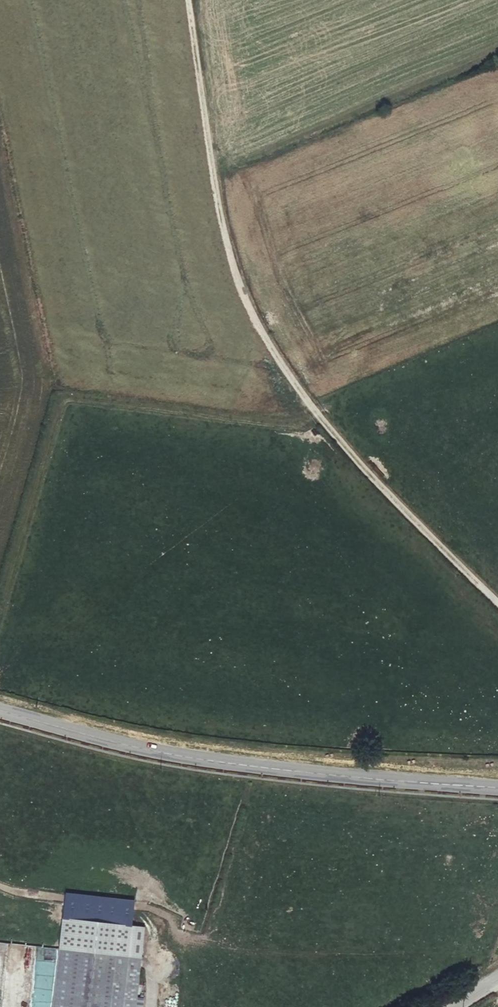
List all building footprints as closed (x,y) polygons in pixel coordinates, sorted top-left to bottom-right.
[(144,927),(130,926),(133,901),(65,893),(52,1006),(135,1006),(144,927)]
